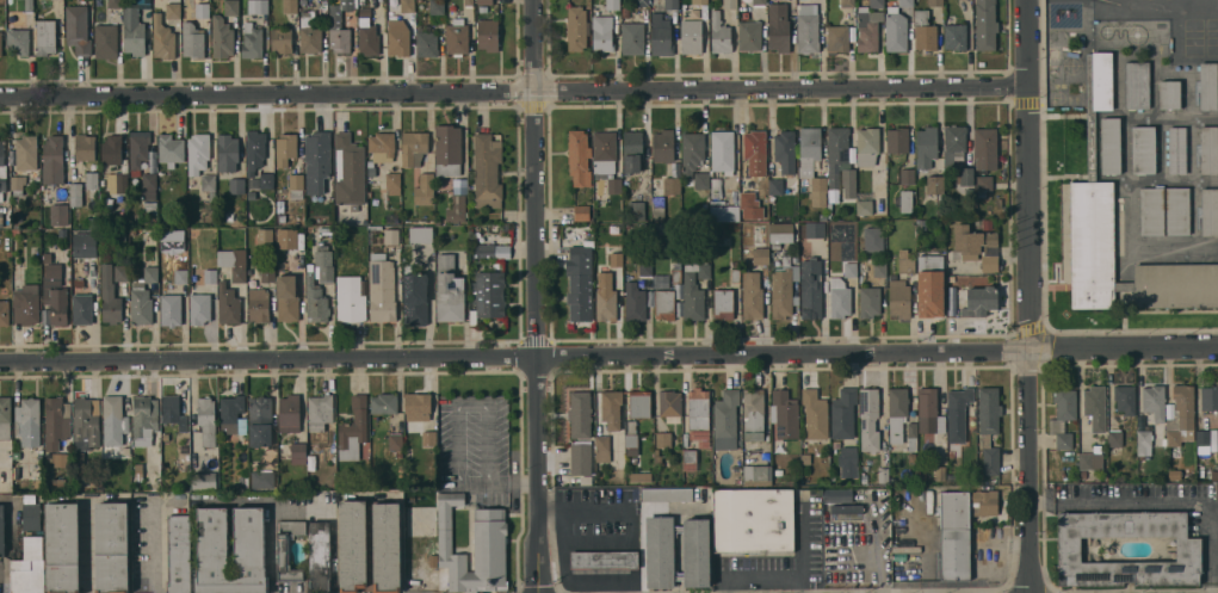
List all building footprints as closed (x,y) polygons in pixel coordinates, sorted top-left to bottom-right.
[(25,12),(25,0),(33,0),(33,12),(25,12)] [(107,8),(107,0),(123,0),(123,8),(107,8)] [(136,6),(136,0),(150,0),(150,8),(138,8),(138,23),(144,23),(144,25),(144,37),(146,56),(132,56),(132,51),(125,51),(124,7),(136,6)] [(166,19),(166,0),(180,0),(180,19),(166,19)] [(239,0),(239,16),(237,16),(237,17),(225,17),(225,16),(224,16),(224,0),(239,0)] [(248,13),(248,0),(268,0),(268,13),(248,13)] [(283,13),(283,0),(297,0),(297,13),(283,13)] [(340,5),(340,0),(358,0),(358,7),(354,7),(354,10),(341,10),(341,29),(351,29),(351,52),(334,52),(334,49),(330,49),(329,30),(330,30),(329,5),(340,5)] [(401,12),(401,0),(414,0),(415,12),(401,12)] [(431,14),(431,0),(444,0),(444,14),(431,14)] [(606,10),(606,0),(620,0),(620,10),(606,10)] [(664,10),(664,0),(679,0),(679,10),(664,10)] [(723,10),(723,0),(737,0),(737,8),(723,10)] [(976,23),(976,0),(996,0),(996,5),(995,5),(995,21),(998,21),(998,32),(995,32),(996,50),(976,50),(976,32),(975,32),(975,30),(976,30),(976,25),(975,25),(975,23),(976,23)] [(210,4),(209,18),(196,18),(196,4),(210,4)] [(769,49),(769,4),(787,4),(787,20),(790,20),(790,52),(778,52),(778,49),(769,49)] [(67,42),(66,6),(87,5),(88,39),(91,39),(92,55),(75,55),(75,44),(67,44),(67,42)] [(817,5),(817,14),(818,14),(818,42),(820,42),(820,51),(818,51),(818,52),(810,52),(810,54),(804,54),(804,52),(799,52),(798,14),(797,14),(797,5),(817,5)] [(567,41),(567,18),(568,18),(568,6),(582,6),(582,10),(586,10),(586,21),(591,21),(591,36),(587,36),(587,48),(583,48),(583,51),(568,51),(568,41),(567,41)] [(171,27),(171,32),(175,32),(175,57),(162,57),(162,56),(154,56),(154,8),(155,8),(155,7),(161,7),(161,23),(162,24),(165,21),(168,24),(166,26),(169,26),(171,27)] [(858,38),(859,38),(859,37),(859,30),(859,29),(858,29),(858,12),(858,7),(868,7),(868,12),(884,12),(884,21),(878,21),(878,51),(871,51),(871,52),(858,52),(858,38)] [(886,51),(886,13),(888,13),(888,7),(898,7),(898,13),(899,13),(907,18),(907,51),(886,51)] [(359,52),(359,8),(371,8),(371,17),(370,17),(370,25),(376,25),(376,35),(379,35),(379,55),(365,55),(365,52),(359,52)] [(712,52),(711,10),(719,10),(721,20),(722,20),(722,23),(721,23),(721,26),(722,26),(722,25),(725,25),(725,26),(730,26),(730,39),(731,39),(732,52),(712,52)] [(916,49),(915,10),(928,10),(929,25),(936,25),(936,50),(925,50),(925,48),(916,49)] [(322,27),(322,52),(315,52),(315,54),(308,54),(308,52),(301,52),(301,26),(301,11),(315,11),(315,27),(322,27)] [(653,55),(651,13),(662,12),(662,19),(669,19),(669,24),(670,24),(670,44),(674,44),(674,55),(653,55)] [(224,18),(224,23),(229,23),(229,29),(234,29),(234,52),(233,52),(233,55),(228,55),(228,57),(214,57),(212,14),(220,13),(224,18)] [(594,51),(593,16),(613,16),(613,27),(612,27),(612,43),(614,44),(614,51),(604,51),(604,54),(598,54),(598,51),(594,51)] [(447,54),(447,25),(453,25),(453,18),(459,18),(463,18),(464,18),(464,25),(468,25),(469,52),(463,54),(463,57),(453,57),(453,54),(447,54)] [(44,58),(39,58),(39,56),(37,56),(37,19),(56,20),(56,47),(56,52),(48,52),(48,56),(44,56),(44,58)] [(409,29),(409,55),(397,55),(389,55),(388,19),(403,19),(409,29)] [(478,39),(478,36),(477,36),(477,31),(478,31),(478,29),(476,29),(476,21),(477,21),(477,19),(497,19),(497,25),(500,25),(500,27),(497,27),(497,33),(500,33),(500,36),(497,36),(497,43),(500,43),(500,45),(497,45),(497,52),(487,52),(487,48),(477,48),(477,43),(476,43),(476,39),(478,39)] [(682,54),(681,21),(692,21),(692,20),(700,19),(701,54),(682,54)] [(741,50),(740,21),(755,21),(755,20),(760,20),(760,21),(761,21),(761,50),(753,50),(753,52),(749,52),(749,50),(741,50)] [(194,25),(194,29),(198,29),(198,32),(204,32),(204,57),(192,57),(192,56),(184,56),(184,21),(191,21),(194,25)] [(261,27),(262,57),(242,58),(242,44),(245,44),(243,32),(245,32),(245,21),(252,21),(252,27),(261,27)] [(623,55),(623,23),(643,23),(644,55),(623,55)] [(95,58),(95,25),(117,24),(117,58),(95,58)] [(418,56),(418,25),(431,25),(431,31),(437,31),(438,50),(439,50),(439,55),(438,55),(438,56),(428,56),(428,58),(423,58),(423,56),(418,56)] [(945,49),(945,25),(966,25),(966,50),(953,50),(953,49),(945,49)] [(828,50),(828,26),(849,26),(849,51),(836,51),(836,50),(828,50)] [(8,50),(7,30),(29,29),(29,55),(19,56),(19,54),(17,54),(17,52),(17,50),(8,50)] [(272,52),(271,29),(291,29),(291,48),(292,48),(292,52),(272,52)] [(1092,52),(1112,52),(1113,110),(1095,110),(1093,110),(1092,54),(1092,52)] [(1086,54),(1092,54),(1093,110),(1095,110),(1096,183),(1087,183),(1086,54)] [(1126,109),(1126,62),(1149,62),(1149,109),(1138,109),(1126,109)] [(1217,62),(1217,110),(1200,110),(1200,62),(1217,62)] [(1180,81),(1180,109),(1160,109),(1160,81),(1180,81)] [(1120,174),(1101,174),(1101,118),(1119,118),(1120,174)] [(435,175),(435,125),(453,125),(453,128),(462,128),(462,163),(460,163),(460,175),(435,175)] [(965,152),(965,162),(962,167),(973,167),(973,185),(960,185),(960,184),(954,184),(953,169),(946,169),(946,126),(948,126),(952,126),(952,125),(956,125),(956,126),(965,126),(965,128),(967,128),(967,134),(966,134),(966,152),(965,152)] [(938,126),(938,159),(930,159),(932,168),(916,168),(916,130),(926,130),(926,126),(938,126)] [(1155,126),(1155,173),(1132,173),(1132,126),(1155,126)] [(1217,126),(1217,174),(1200,174),(1200,126),(1217,126)] [(821,128),(821,160),(814,160),(814,178),(827,177),(827,192),(826,192),(826,206),(811,206),(811,198),(809,198),(809,192),(811,192),(811,178),(799,178),(799,167),(800,167),(800,128),(821,128)] [(829,128),(848,128),(849,128),(849,135),(848,135),(848,162),(840,162),(840,203),(831,203),(831,215),(828,215),(828,203),(829,203),(829,128)] [(874,166),(858,166),(858,130),(866,130),(866,128),(879,128),(879,153),(877,153),(874,166)] [(908,128),(908,153),(888,153),(888,130),(897,130),(897,128),(908,128)] [(1186,128),(1186,174),(1168,174),(1168,128),(1186,128)] [(654,161),(654,132),(661,132),(661,129),(673,129),(673,161),(669,161),(669,162),(664,162),(664,161),(654,161)] [(975,157),(975,129),(996,129),(997,169),(976,169),(976,157),(975,157)] [(247,178),(247,130),(258,130),(258,132),(266,132),(266,142),(265,142),(265,159),(262,159),(262,166),(260,166),(260,172),(259,172),(259,178),(247,178)] [(569,175),(568,141),(569,141),(568,130),(583,130),(583,134),(587,134),(588,148),(592,148),(592,157),(588,157),(588,171),(591,171),(592,186),(573,186),(573,175),(569,175)] [(766,140),(767,140),(767,143),(766,143),(766,175),(748,177),(748,157),(744,157),(743,132),(750,132),(750,130),(766,130),(766,140)] [(130,169),(130,131),(150,131),(150,143),(148,143),(148,160),(141,160),(141,169),(140,169),(140,177),(131,177),(131,169),(130,169)] [(330,131),(330,177),(324,177),(324,194),(307,194),(307,161),(305,161),(305,136),(311,136),(311,132),(314,132),(314,131),(330,131)] [(624,172),(624,131),(642,131),(643,159),(641,159),(641,161),(643,161),(643,169),(641,169),(641,172),(630,172),(630,175),(625,175),(625,172),(624,172)] [(711,131),(734,131),(734,171),(732,171),(732,175),(724,175),(724,171),(719,171),(719,175),(711,175),(711,171),(711,131)] [(774,161),(774,135),(780,135),(780,131),(795,131),(796,174),(781,174),(781,161),(774,161)] [(365,147),(365,204),(359,204),(359,211),(352,211),(352,204),(335,204),(335,180),(342,180),(342,149),(335,149),(335,132),(351,132),(351,143),(357,143),(357,147),(365,147)] [(376,132),(395,132),(395,153),(394,153),(394,157),(387,157),(387,152),(369,152),(369,136),(376,136),(376,132)] [(402,167),(403,132),(428,132),(428,154),(423,154),(422,160),(421,160),(421,167),(414,167),(402,167)] [(594,173),(594,159),(593,159),(593,153),(594,153),(594,149),(593,149),(593,146),(594,146),(594,142),(593,142),(592,138),(593,138),(593,132),(594,132),(616,132),(616,161),(616,173),(614,173),(614,178),(622,178),(622,193),(607,193),(607,179),(595,179),(595,173),(594,173)] [(95,160),(75,160),(75,134),(86,134),(86,135),(95,135),(95,140),(95,160)] [(184,161),(159,161),(159,135),(172,134),(172,140),(184,140),(184,161)] [(188,175),(188,138),(192,138),(192,135),(194,135),(194,134),(209,134),(210,159),(206,159),(206,168),(199,168),(199,175),(188,175)] [(239,137),(239,162),(236,162),(236,172),(218,172),(217,161),(218,161),(218,134),(231,134),(231,138),(239,137)] [(297,134),(297,157),(289,157),(289,167),(277,167),(277,138),(280,138),(280,134),(297,134)] [(475,199),(475,134),(491,134),(491,141),(502,141),(502,162),(497,162),(497,184),(502,184),(502,200),(501,200),(501,208),(476,208),(476,199),(475,199)] [(682,179),(682,134),(705,134),(705,160),(703,160),(703,165),(700,165),(700,166),(697,166),(697,171),(693,171),(693,179),(682,179)] [(37,135),(37,168),(18,168),(17,161),(16,161),(16,138),(21,138),(21,135),(27,135),(37,135)] [(43,184),(43,165),(43,143),(47,143),(47,140),(49,140),(49,135),(63,135),(63,143),(62,143),(63,165),(64,184),(43,184)] [(101,165),(101,143),(105,143),(105,140),(107,140),(107,135),(122,135),(122,143),(122,165),(101,165)] [(855,168),(855,192),(855,204),(845,204),(845,192),(842,192),(842,168),(855,168)] [(915,169),(915,184),(901,184),(901,169),(915,169)] [(711,175),(710,175),(710,189),(694,189),(694,173),(710,173),(710,171),(711,171),(711,175)] [(98,172),(98,190),(86,190),(86,172),(98,172)] [(128,173),(128,193),(110,193),(110,187),(107,187),(107,173),(128,173)] [(156,173),(156,200),(143,200),(143,173),(156,173)] [(260,189),(260,173),(273,173),(274,189),(260,189)] [(401,173),(401,194),(389,194),(389,189),(387,189),(387,173),(401,173)] [(434,173),(433,205),(414,204),(414,187),(420,187),(420,173),(434,173)] [(216,174),(216,202),(209,202),(209,190),(202,191),(202,174),(216,174)] [(289,174),(303,174),(303,190),(303,198),(291,199),(291,190),(290,190),(290,189),(289,174)] [(26,175),(26,184),(23,184),(23,190),(11,190),(11,175),(26,175)] [(977,175),(993,177),(993,190),(977,190),(977,175)] [(465,222),(446,222),(446,208),(452,208),(452,194),(453,194),(452,177),(468,177),(468,194),(465,194),(465,222)] [(927,177),(944,177),(944,193),(936,193),(936,199),(927,199),(927,177)] [(664,194),(664,178),(681,178),(681,194),(664,194)] [(245,179),(245,193),(229,193),(229,179),(245,179)] [(259,189),(249,189),(249,179),(259,179),(259,189)] [(784,194),(771,194),(771,179),(784,179),(784,194)] [(1114,308),(1071,308),(1070,183),(1087,183),(1096,183),(1113,181),(1114,283),(1114,290),(1114,308)] [(70,206),(69,184),(82,184),(82,205),(70,206)] [(1140,189),(1163,187),(1164,235),(1140,235),(1140,189)] [(1189,187),(1189,235),(1167,235),(1166,187),(1189,187)] [(1201,189),(1217,189),(1217,235),(1201,236),(1201,189)] [(913,190),(913,212),(901,212),(901,191),(913,190)] [(255,199),(247,199),(247,191),(255,191),(255,199)] [(755,209),(741,209),(741,192),(755,192),(755,209)] [(857,215),(857,200),(858,200),(858,192),(872,192),(873,215),(857,215)] [(654,222),(654,197),(664,197),(664,222),(654,222)] [(143,202),(156,202),(156,215),(143,215),(143,202)] [(644,202),(645,221),(629,221),(629,202),(644,202)] [(68,204),(68,226),(51,226),(51,204),(55,204),(55,203),(67,203),(67,204),(68,204)] [(574,205),(589,205),(589,221),(574,221),(574,205)] [(740,222),(712,222),(712,206),(740,206),(740,222)] [(115,217),(128,216),(128,226),(115,227),(115,217)] [(982,230),(982,221),(993,220),(993,229),(982,230)] [(805,222),(824,222),(824,237),(806,237),(805,222)] [(771,242),(771,223),(793,223),(793,242),(780,242),(780,255),(771,255),(771,248),(772,248),(772,242),(771,242)] [(954,224),(969,224),(969,233),(997,233),(998,245),(997,245),(997,257),(998,257),(998,271),(982,271),(982,260),(962,261),(962,260),(950,260),(950,251),(954,251),(954,224)] [(409,227),(432,227),(432,243),(410,243),(409,227)] [(58,229),(67,229),(67,237),(58,237),(58,229)] [(273,229),(273,243),(258,243),(258,229),(273,229)] [(297,229),(297,249),(278,249),(277,229),(297,229)] [(385,245),(385,229),(398,229),(398,245),(385,245)] [(125,231),(125,241),(116,241),(116,231),(125,231)] [(97,257),(74,258),(73,233),(97,233),(97,257)] [(471,243),(495,245),(495,260),(471,260),(471,243)] [(315,278),(315,251),(317,251),(317,246),(328,246),(328,251),(332,251),(332,266),(334,266),(334,283),(320,283),(320,278),(315,278)] [(511,259),(495,259),(495,246),(511,246),(511,259)] [(593,321),(570,321),(570,303),(567,303),(567,292),(569,292),(569,276),(570,276),(570,271),(567,271),(565,260),(569,260),(569,246),(592,246),(593,321)] [(753,248),(769,248),(769,265),(753,265),(753,248)] [(218,251),(233,251),(233,249),(246,249),(246,282),(231,282),(231,267),(217,267),(217,249),(218,251)] [(915,259),(915,273),(899,273),(899,252),(907,252),(907,259),(915,259)] [(371,321),(370,260),(371,260),(371,253),(387,253),(387,260),(391,260),(391,261),(392,261),(392,267),(394,267),(395,302),(396,302),(396,307),(398,307),(398,314),(396,314),(396,317),(397,317),(397,321),(371,321)] [(610,267),(610,253),(623,253),(623,267),(610,267)] [(43,254),(51,254),(51,262),(45,261),(45,264),(43,264),(43,254)] [(465,321),(437,321),(437,292),(438,292),(438,254),(455,254),(455,278),(464,278),(464,291),(465,321)] [(942,255),(917,255),(917,270),(943,270),(942,255)] [(802,319),(800,260),(810,260),(810,257),(816,257),(816,260),(821,260),(822,319),(802,319)] [(639,276),(639,259),(653,259),(653,276),(639,276)] [(740,268),(740,283),(731,283),(731,268),(732,268),(732,261),(738,261),(738,268),(740,268)] [(681,262),(681,283),(673,283),(673,270),(674,270),(674,262),(681,262)] [(685,320),(684,271),(685,271),(685,262),(699,262),(699,265),(711,264),(711,278),(698,279),(698,271),(695,271),(695,284),(698,284),(698,290),(704,290),(704,320),(685,320)] [(845,262),(857,262),(858,277),(845,277),(845,262)] [(873,262),(886,262),(886,277),(873,277),(873,262)] [(43,304),(43,276),(45,276),(45,264),(62,264),(62,278),(61,278),(61,286),(51,286),(51,289),(64,289),(64,288),(68,288),(68,325),(51,325),(51,304),(43,304)] [(112,264),(112,283),(115,283),(115,297),(122,297),(122,321),(117,321),(117,325),(110,325),(110,322),(103,322),(103,298),(101,298),(101,264),(112,264)] [(308,321),(308,297),(307,297),(307,271),(308,271),(307,264),(314,264),(314,271),(314,285),(321,285),(321,288),(322,288),(322,297),(328,297),(328,308),(330,308),(330,315),(328,315),(328,321),(308,321)] [(1134,265),(1217,264),(1217,307),(1134,308),(1134,290),(1134,282),(1134,265)] [(115,280),(115,265),(129,265),(129,280),(115,280)] [(153,298),(153,323),(149,323),(149,329),(136,329),(136,325),(131,325),(131,289),(131,280),(132,280),(132,278),(144,278),(144,266),(157,266),(157,283),(144,283),(144,289),(149,289),(149,298),(153,298)] [(274,266),(274,282),(261,282),(261,267),(274,266)] [(792,296),(799,296),(799,305),(792,305),(792,315),(786,315),(786,319),(772,320),(772,268),(792,267),(792,266),(799,266),(799,280),(792,282),(792,296)] [(217,268),(217,283),(204,283),(204,270),(217,268)] [(174,284),(174,270),(187,270),(187,284),(174,284)] [(944,271),(944,316),(934,316),(934,317),(920,317),(920,315),(917,315),(919,271),(944,271)] [(505,317),(476,317),(476,303),(471,303),(471,282),(476,282),(476,272),(505,272),(505,317)] [(598,290),(598,272),(612,272),(612,290),(617,290),(617,320),(596,320),(596,290),(598,290)] [(743,320),(743,272),(760,272),(760,289),(762,289),(763,320),(743,320)] [(404,274),(427,273),(427,276),(428,277),(428,284),(427,284),(428,325),(426,325),(426,326),(419,326),(418,325),(415,325),(414,326),(407,326),(407,325),(404,325),(404,274)] [(669,274),(669,289),(654,289),(655,274),(669,274)] [(278,321),(278,276),(296,276),(296,296),(298,296),(298,321),(292,321),(292,322),(285,322),(285,321),(278,321)] [(338,320),(336,277),(360,276),(361,295),(366,295),(366,320),(338,320)] [(830,319),(830,288),(831,288),(831,277),(840,277),(846,283),(846,288),(852,288),(852,315),(845,315),(845,319),(830,319)] [(220,319),(218,280),(225,280),(225,289),(234,289),(234,298),(240,298),(241,323),(225,323),(225,322),(223,322),(223,319),(220,319)] [(890,315),(890,280),(905,280),(905,286),(910,286),(910,319),(898,319),(898,315),(890,315)] [(626,321),(625,282),(637,282),(637,288),(638,288),(638,290),(645,290),(647,321),(626,321)] [(1134,282),(1134,290),(1114,290),(1114,283),(1134,282)] [(39,285),(39,294),(32,294),(32,292),(23,292),(23,285),(39,285)] [(967,289),(985,289),(985,286),(994,285),(994,289),(997,289),(998,309),(997,309),(997,311),(987,311),(987,316),(962,316),(962,308),(967,308),(967,289)] [(249,321),(249,289),(265,288),(265,291),(270,291),(270,322),(255,322),(255,321),(249,321)] [(860,319),(860,288),(880,288),(880,315),(873,315),(873,319),(860,319)] [(14,322),(13,290),(23,290),(23,292),(31,292),(31,295),(39,295),(39,322),(32,322),(32,325),(21,325),(21,322),(14,322)] [(675,290),(675,320),(656,320),(656,290),(675,290)] [(715,317),(713,290),(732,290),(734,320),(724,320),(724,317),(715,317)] [(947,316),(955,316),(956,290),(947,290),(947,316)] [(92,295),(92,325),(73,325),(73,295),(92,295)] [(161,326),(161,295),(181,295),(181,325),(161,326)] [(191,325),(191,295),(210,295),(211,321),(204,321),(204,325),(191,325)] [(10,326),(0,326),(0,301),(10,301),(10,326)] [(1134,385),(1134,415),(1125,415),(1125,412),(1117,412),(1117,400),(1114,400),(1114,385),(1134,385)] [(1164,385),(1164,399),(1167,399),(1167,401),(1166,401),(1166,422),(1154,422),(1154,412),(1143,412),(1143,388),(1151,388),(1151,385),(1164,385)] [(1168,446),(1168,419),(1175,419),(1175,399),(1174,399),(1173,385),(1187,385),(1193,385),(1194,440),(1181,440),(1181,446),(1168,446)] [(1208,385),(1217,385),(1217,410),(1201,410),(1201,388),(1208,388),(1208,385)] [(1057,402),(1053,402),(1053,396),(1053,390),(1056,390),(1056,387),(1068,387),(1068,390),(1076,390),(1076,420),(1065,420),(1065,421),(1062,421),(1062,433),(1072,433),(1072,449),(1056,449),(1056,434),(1052,434),(1052,419),(1057,419),(1057,402)] [(1083,415),(1083,390),(1090,390),(1090,387),(1105,387),(1105,396),(1106,396),(1106,400),(1105,400),(1105,432),(1092,432),(1092,415),(1083,415)] [(690,430),(688,390),(693,390),(693,388),(701,388),(701,391),(709,390),(710,430),(690,430)] [(777,438),(777,422),(772,422),(772,390),(778,390),(780,388),(783,390),(789,390),(789,400),(798,400),(798,403),(799,438),(796,438),(796,440),(792,440),(792,438),(784,438),(784,440),(780,440),(780,438),(777,438)] [(828,403),(828,439),(806,439),(805,404),(802,404),(802,388),(817,388),(817,399),(827,399),(827,403),(828,403)] [(831,439),(831,402),(833,402),(833,399),(840,399),(840,388),(857,388),(858,404),(853,404),(854,438),(831,439)] [(890,444),(889,388),(908,388),(908,399),(909,399),(909,403),(908,403),(908,416),(903,416),(903,444),(890,444)] [(919,433),(919,388),(938,388),(938,418),(945,418),(945,433),(919,433)] [(948,443),(947,390),(962,390),(962,388),(973,388),(973,402),(970,402),(970,406),(965,406),(965,443),(948,443)] [(979,434),(979,416),(978,416),(978,413),(979,413),(979,408),(978,408),(978,406),(979,406),(979,388),(998,388),(998,406),(1002,406),(1002,416),(998,416),(998,434),(990,434),(990,447),(1000,447),(1000,475),(983,475),(983,449),(982,449),(982,434),(979,434)] [(715,450),(713,403),(715,403),(715,400),(723,400),(723,389),(740,389),(740,406),(736,406),(736,450),(715,450)] [(744,441),(744,420),(748,420),(748,418),(744,418),(743,389),(763,389),(763,441),(744,441)] [(861,451),(860,389),(878,389),(879,400),(880,400),(880,404),(878,404),(879,416),(877,416),(877,420),(876,420),(876,431),(879,431),(879,451),(876,451),(876,452),(870,452),(870,451),(861,451)] [(571,438),(571,420),(568,420),(568,409),(571,409),(570,391),(591,391),(591,409),(592,409),(592,412),(591,412),(591,418),(592,418),(592,420),(591,420),(591,438),(571,438)] [(602,421),(601,391),(623,391),(623,404),(620,404),(620,431),(607,431),(607,420),(602,421)] [(630,418),(630,391),(650,391),(650,418),(630,418)] [(660,416),(660,391),(674,391),(674,393),(681,393),(681,416),(681,422),(667,424),(667,416),(660,416)] [(279,432),(279,397),(288,397),(288,394),(299,394),(299,432),(279,432)] [(333,394),(333,422),(324,422),(324,432),(309,432),(309,422),(308,397),(324,396),(323,395),(333,394)] [(366,394),(367,441),(359,441),(359,461),(339,461),(339,422),(354,421),(354,412),(352,412),(352,396),(353,396),(353,394),(366,394)] [(397,413),(371,413),(371,397),(378,396),(378,394),(397,394),(397,413)] [(404,394),(432,394),(432,396),(431,396),(431,413),(429,413),(429,421),(407,421),(407,413),(404,413),(404,394)] [(162,396),(179,395),(179,415),(180,415),(180,416),(187,415),(187,432),(179,432),(179,422),(162,422),(162,414),(163,414),(162,396)] [(245,413),(237,413),(239,415),(247,415),(247,431),(239,431),(239,433),(221,434),(221,397),(236,397),(236,395),(245,395),(245,413)] [(272,397),(272,424),(272,446),(251,446),(249,397),(258,397),(258,395),(265,395),(265,397),(272,397)] [(92,415),(99,415),(99,431),(100,431),(100,446),(89,446),(88,436),(84,436),(84,440),(74,440),(74,416),(75,416),(74,397),(81,397),(81,396),(85,396),(85,399),(91,399),(91,400),(92,415)] [(104,424),(104,396),(122,396),(122,416),(129,416),(129,433),(124,433),(124,436),(119,436),(119,434),(104,434),(104,424)] [(134,396),(150,396),(150,399),(157,399),(159,415),(157,415),(157,431),(152,431),(153,446),(135,446),(135,438),(134,438),(134,415),(135,415),(134,396)] [(203,446),(203,425),(198,425),(198,404),(197,404),(197,397),(204,397),(205,396),(209,396),(210,397),(211,397),(211,400),(215,400),(215,424),(216,424),(216,446),(203,446)] [(11,440),(0,440),(0,397),(11,397),(11,440)] [(21,399),(29,399),(29,397),(30,397),(33,397),(35,397),(35,399),(41,399),(39,427),(39,446),(26,446),(26,440),(25,440),(25,438),(21,438),(21,437),(14,437),(16,406),(21,406),(21,399)] [(70,403),(70,437),(58,437),(58,440),(45,440),(45,416),(45,401),(45,397),(58,397),(63,397),(63,403),(70,403)] [(626,447),(625,421),(636,421),(636,434),(638,434),(638,447),(626,447)] [(917,422),(917,451),(908,451),(908,438),(907,438),(908,422),(917,422)] [(690,440),(697,439),(698,449),(708,448),(708,430),(690,431),(690,440)] [(437,431),(437,445),(422,446),(422,432),(437,431)] [(1123,431),(1123,447),(1107,447),(1107,431),(1123,431)] [(1151,431),(1151,434),(1154,434),(1154,440),(1151,440),(1151,455),(1145,455),(1145,458),(1139,458),(1139,456),(1137,456),(1137,431),(1151,431)] [(1198,445),(1198,431),(1210,431),(1210,445),(1198,445)] [(672,433),(672,447),(656,447),(656,433),(672,433)] [(389,434),(402,434),(403,450),(402,450),(402,457),(396,457),(396,450),(389,450),(389,434)] [(596,462),(596,436),(610,436),(610,462),(596,462)] [(291,464),(291,443),(307,443),(307,464),(291,464)] [(571,475),(571,444),(592,444),(592,450),(594,450),(594,456),(592,456),(591,475),(571,475)] [(1093,453),(1093,445),(1101,445),(1101,453),(1102,453),(1102,469),(1078,470),(1078,453),(1093,453)] [(859,477),(841,477),(840,465),(841,465),(841,461),(839,462),(839,455),(840,455),(841,446),(857,446),(858,457),(858,465),(859,477)] [(51,450),(66,451),(64,467),(51,467),(51,450)] [(685,450),(697,450),(697,463),(685,463),(685,450)] [(802,464),(802,455),(810,453),(811,464),(802,464)] [(908,462),(908,453),(915,453),(916,462),(908,462)] [(743,484),(743,465),(768,465),(767,480),(772,480),(772,486),(743,484)] [(741,467),(741,483),(732,483),(732,467),(741,467)] [(935,481),(935,467),(946,467),(945,481),(935,481)] [(879,483),(878,468),(889,468),(889,483),(879,483)] [(142,470),(143,481),(135,482),(135,471),(138,471),(138,470),(140,470),(142,470)] [(1169,470),(1181,470),(1181,480),(1169,480),(1169,470)] [(274,488),(252,488),(252,471),(274,471),(274,488)] [(653,471),(653,481),(630,481),(630,471),(653,471)] [(216,489),(192,490),(192,472),(216,472),(216,489)] [(66,478),(64,489),(47,488),(47,477),(66,478)] [(642,501),(641,489),(693,488),(693,501),(642,501)] [(715,552),(715,489),(793,489),(793,551),(715,552)] [(418,499),(406,499),(406,490),(418,490),(418,499)] [(997,490),(997,515),(971,515),(971,502),(971,492),(976,492),(976,490),(981,490),(981,492),(988,492),(988,490),(997,490)] [(969,492),(970,580),(941,580),(941,515),(934,515),(934,506),(940,506),(940,492),(969,492)] [(486,591),(468,591),(449,591),(449,567),(439,567),(438,493),(465,493),(465,504),(477,504),(477,506),(483,506),(483,509),(505,509),(505,523),(507,523),(507,535),(506,535),(506,537),(507,537),(507,543),(506,543),(506,581),(507,581),(507,591),(496,591),(496,592),(486,592),(486,591)] [(358,588),(358,592),(341,592),(340,501),(366,500),(367,588),(358,588)] [(23,530),(23,504),(38,504),(38,502),(41,502),(41,530),(23,530)] [(128,591),(128,592),(97,592),(95,502),(128,502),(129,591),(128,591)] [(400,502),(401,592),(375,592),(373,504),(400,502)] [(79,504),(80,592),(48,592),(48,591),(47,504),(79,504)] [(863,505),(863,513),(830,513),(830,505),(863,505)] [(406,536),(435,535),(435,506),(406,507),(406,536)] [(268,576),(268,592),(194,592),(194,577),(198,577),(198,569),(198,568),(198,508),(227,508),(228,575),(235,575),(234,508),(264,507),(264,568),(265,568),(265,576),(268,576)] [(1058,513),(1187,512),(1187,538),(1201,538),(1201,573),(1199,573),(1200,585),(1134,585),(1134,582),(1124,582),(1124,585),(1058,586),(1058,513)] [(190,515),(191,592),(167,592),(167,582),(168,582),(168,515),(190,515)] [(673,517),(674,588),(647,588),(647,517),(673,517)] [(710,519),(710,587),(685,587),(684,519),(710,519)] [(278,521),(305,521),(305,535),(290,535),(290,569),(305,569),(305,581),(277,581),(277,572),(278,572),(278,521)] [(332,579),(332,592),(310,592),(310,579),(310,521),(330,521),(330,579),(332,579)] [(44,537),(44,592),(11,592),(11,560),(24,560),(24,537),(44,537)] [(570,551),(638,551),(638,569),(629,569),(629,568),(570,568),(570,551)] [(429,567),(429,555),(438,555),(438,567),(429,567)]
